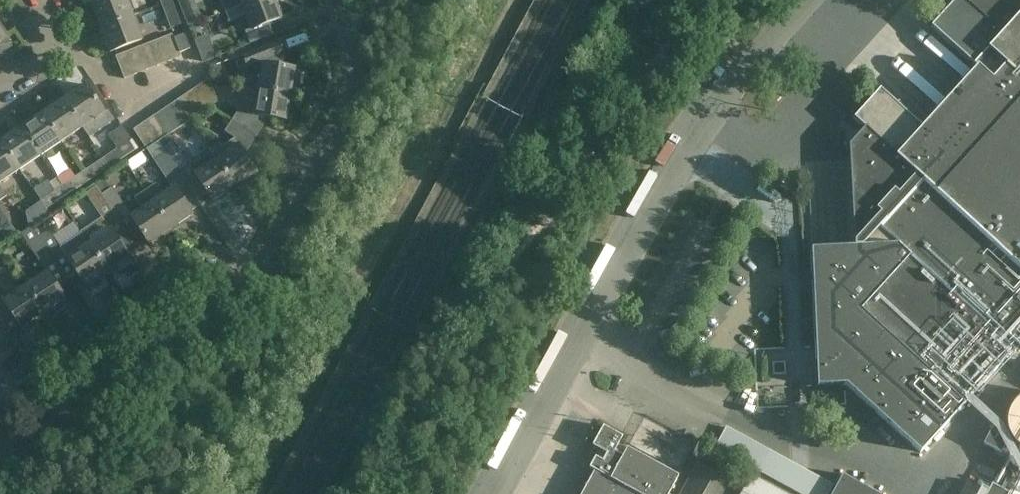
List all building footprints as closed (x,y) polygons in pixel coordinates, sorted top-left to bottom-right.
[(125,0),(102,0),(90,5),(99,28),(131,15),(125,0)] [(163,3),(173,30),(184,25),(175,0),(170,0),(163,3)] [(226,11),(241,5),(256,0),(223,0),(222,0),(225,9),(226,11)] [(245,16),(246,18),(251,30),(282,17),(276,0),(256,0),(241,5),(226,11),(230,22),(245,16)] [(811,251),(817,388),(846,386),(920,453),(1014,352),(1015,353),(1019,348),(1019,0),(958,0),(931,29),(977,71),(923,130),(880,92),(854,121),(865,131),(849,148),(854,248),(811,251)] [(131,15),(99,28),(109,52),(140,40),(131,15)] [(191,50),(185,35),(174,39),(180,54),(191,50)] [(161,40),(169,60),(180,56),(179,54),(180,54),(174,39),(172,36),(161,40)] [(169,60),(161,40),(150,44),(158,65),(169,60)] [(158,65),(150,44),(139,49),(147,69),(158,65)] [(243,74),(241,86),(245,87),(257,89),(291,95),(295,70),(274,66),(275,62),(268,45),(242,55),(246,67),(255,63),(262,64),(261,65),(258,66),(256,76),(243,74)] [(139,49),(127,53),(136,73),(147,69),(139,49)] [(124,78),(136,73),(127,53),(116,58),(124,78)] [(185,97),(197,115),(217,101),(214,92),(209,81),(185,97)] [(65,98),(84,126),(103,113),(85,85),(65,98)] [(241,86),(239,99),(249,100),(247,111),(248,112),(253,115),(252,116),(267,119),(286,122),(291,95),(257,89),(245,87),(241,86)] [(185,97),(175,103),(187,122),(197,115),(185,97)] [(65,98),(44,112),(63,140),(84,126),(65,98)] [(187,122),(175,103),(165,110),(177,128),(187,122)] [(165,110),(155,117),(167,135),(169,134),(177,128),(165,110)] [(239,110),(233,120),(257,136),(267,119),(252,116),(253,115),(248,112),(247,115),(239,110)] [(44,112),(23,126),(42,154),(63,140),(44,112)] [(167,135),(155,117),(145,124),(157,142),(158,141),(167,135)] [(233,120),(225,131),(235,138),(234,139),(238,144),(245,155),(256,137),(257,136),(233,120)] [(146,149),(157,142),(145,124),(134,131),(146,149)] [(23,126),(2,140),(21,168),(42,154),(23,126)] [(166,152),(182,177),(193,170),(169,134),(167,135),(158,141),(166,152)] [(210,148),(210,149),(216,159),(235,187),(257,173),(245,155),(238,144),(234,139),(222,147),(219,143),(211,149),(211,148),(210,148)] [(2,140),(0,142),(0,182),(21,168),(2,140)] [(106,158),(112,167),(131,154),(125,145),(106,158)] [(138,166),(151,156),(144,147),(130,157),(138,166)] [(205,166),(195,173),(208,193),(213,201),(235,187),(216,159),(210,149),(198,156),(199,157),(205,166)] [(106,158),(85,172),(91,181),(112,167),(106,158)] [(91,181),(85,172),(64,186),(70,195),(91,181)] [(70,195),(64,186),(43,201),(49,209),(70,195)] [(146,192),(172,230),(193,216),(174,188),(162,195),(156,186),(146,192)] [(116,187),(101,197),(118,221),(132,212),(116,187)] [(172,230),(146,192),(135,200),(142,209),(131,216),(150,244),(172,230)] [(118,221),(101,197),(93,202),(109,227),(118,221)] [(56,263),(38,237),(32,229),(23,236),(46,269),(56,263)] [(61,249),(63,247),(51,229),(38,237),(56,263),(65,256),(61,249)] [(89,244),(108,272),(117,266),(120,271),(131,264),(128,259),(129,258),(110,230),(89,244)] [(72,242),(63,247),(61,249),(65,256),(86,287),(88,286),(91,291),(102,283),(99,279),(108,272),(89,244),(82,235),(72,242)] [(46,272),(25,286),(44,314),(53,309),(56,313),(67,306),(63,301),(65,300),(46,272)] [(44,314),(25,286),(4,301),(22,329),(24,328),(27,333),(38,325),(35,321),(44,314)] [(1018,445),(1019,443),(1019,386),(1019,385),(988,418),(1018,445)] [(680,475),(626,445),(623,449),(617,445),(622,436),(603,426),(591,448),(604,455),(599,463),(594,460),(588,470),(594,473),(582,493),(669,493),(680,475)] [(990,433),(984,446),(1000,454),(1007,441),(990,433)] [(1009,453),(989,490),(982,487),(978,493),(1019,493),(1019,459),(1009,453)] [(844,473),(832,493),(883,493),(844,473)] [(742,493),(780,493),(750,478),(742,493)]
